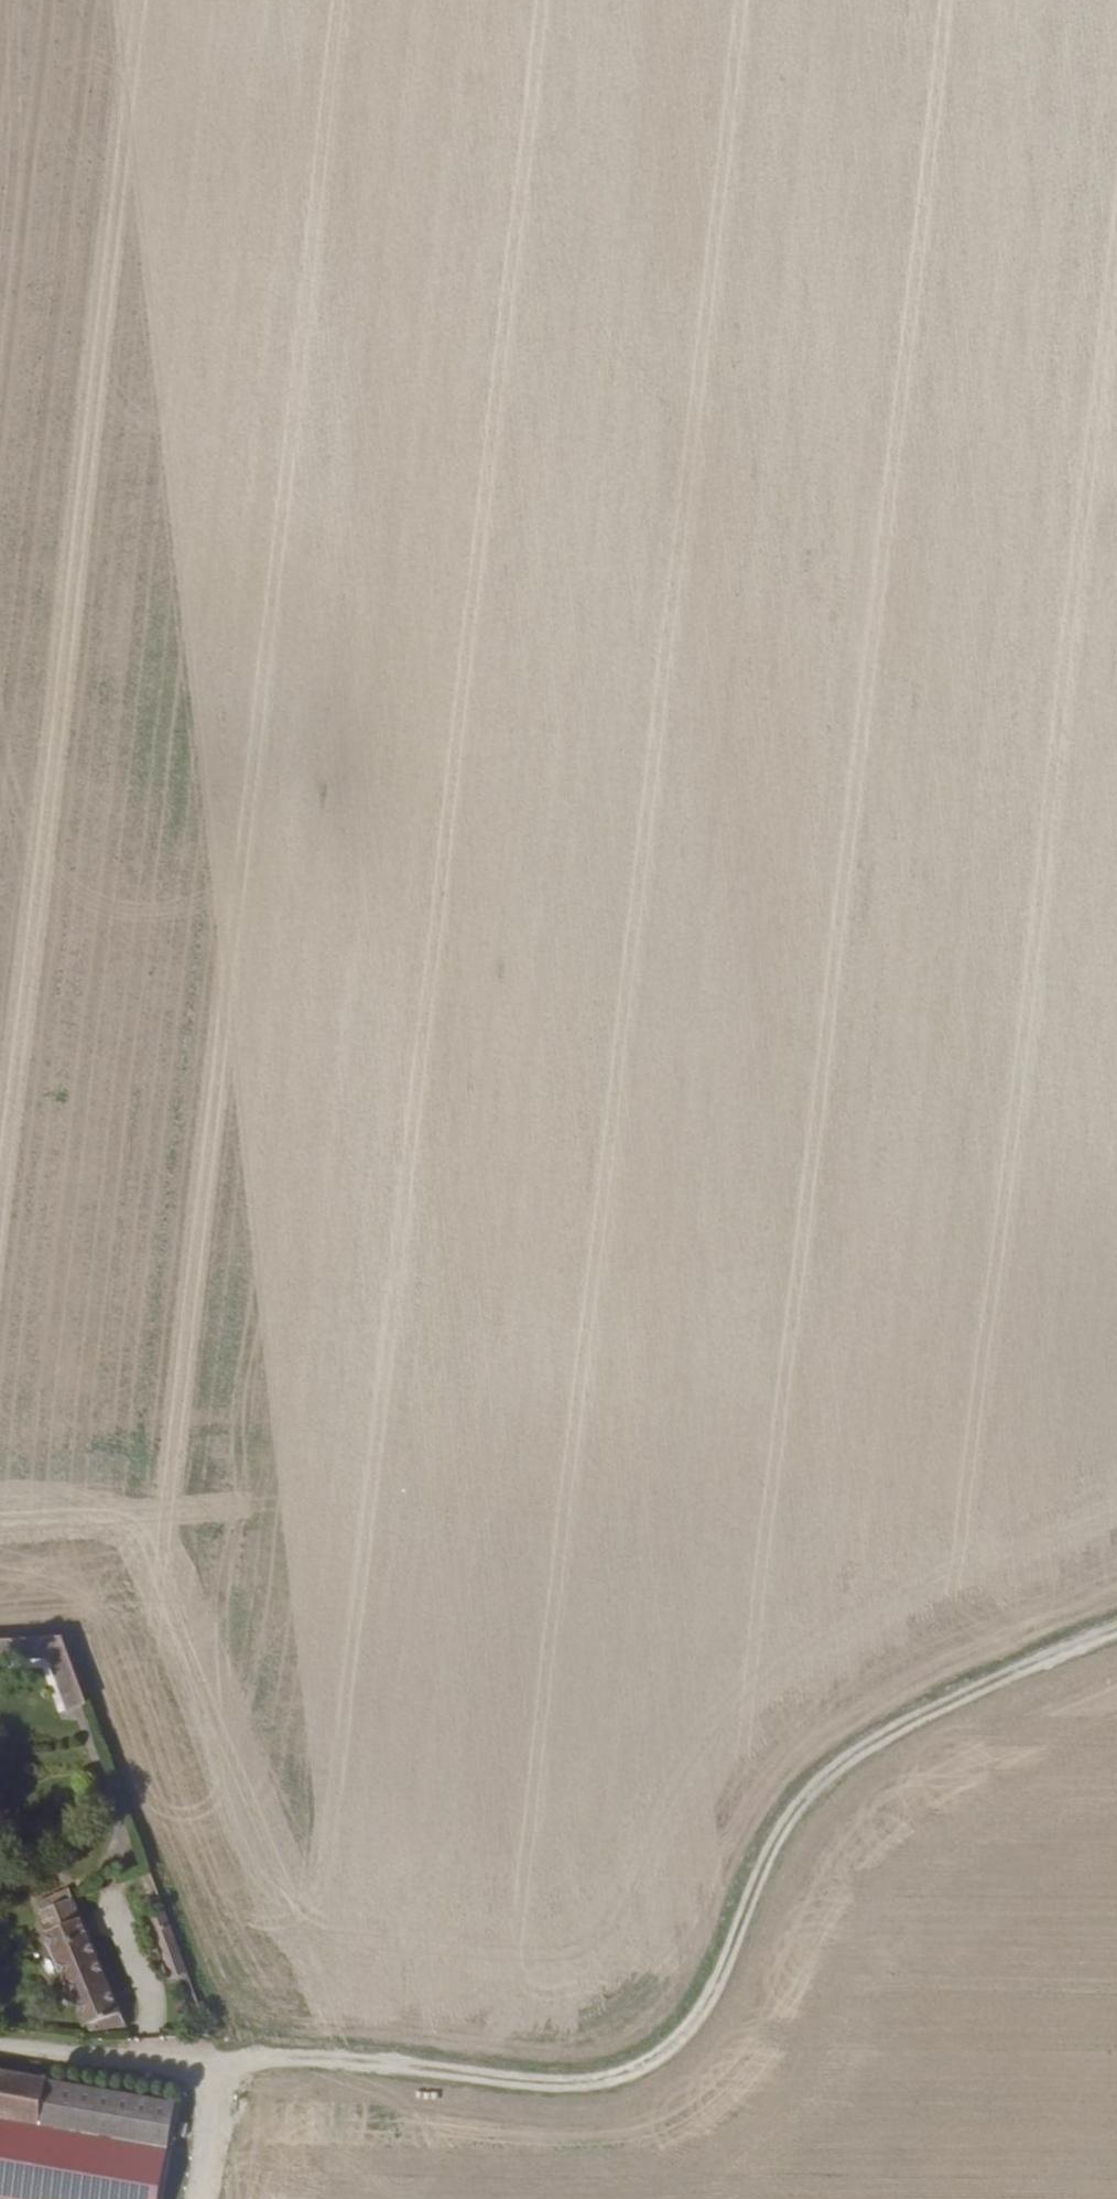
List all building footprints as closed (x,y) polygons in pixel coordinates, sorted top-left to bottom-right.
[(61,1640),(0,1642),(0,1663),(47,1662),(67,1713),(87,1707),(61,1640)] [(89,2029),(116,2023),(63,1884),(47,1891),(51,1902),(34,1910),(78,2025),(85,2022),(89,2029)] [(159,1901),(143,1907),(148,1920),(164,1915),(159,1901)] [(161,1954),(176,1946),(164,1915),(148,1920),(161,1954)] [(161,1954),(166,1970),(182,1965),(176,1946),(161,1954)] [(17,2138),(0,2135),(0,2198),(153,2198),(168,2109),(29,2084),(27,2089),(17,2138)] [(0,2085),(0,2135),(17,2138),(27,2089),(0,2085)]
